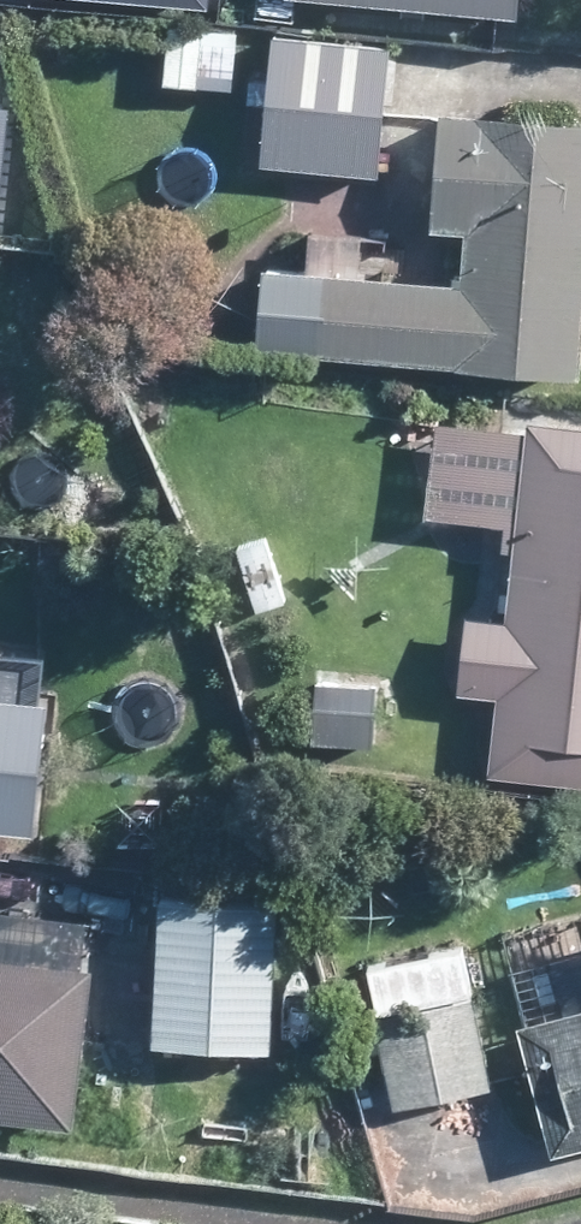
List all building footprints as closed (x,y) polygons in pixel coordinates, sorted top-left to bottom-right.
[(491,13),(502,13),(503,0),(334,0),(491,13)] [(367,171),(376,54),(254,44),(250,108),(237,108),(232,168),(311,175),(367,180),(367,171)] [(505,115),(421,108),(417,173),(413,221),(453,226),(449,284),(419,282),(426,277),(431,256),(420,238),(399,232),(380,244),(375,265),(384,278),(304,273),(287,271),(280,351),(567,374),(578,239),(580,199),(580,121),(567,119),(505,115)] [(505,426),(425,417),(415,515),(425,515),(504,524),(494,620),(470,616),(450,615),(443,690),(453,690),(486,694),(482,726),(477,774),(580,785),(580,426),(516,419),(515,426),(505,426)] [(275,600),(255,537),(224,547),(244,610),(275,600)] [(0,689),(0,823),(9,824),(11,808),(23,691),(0,689)] [(329,706),(312,705),(303,705),(302,743),(332,743),(364,745),(366,708),(329,706)] [(261,927),(261,902),(145,896),(139,1047),(153,1048),(256,1051),(261,927)] [(480,1084),(479,1077),(452,945),(354,962),(380,1103),(480,1084)] [(549,1010),(536,957),(508,963),(498,967),(512,1024),(504,1026),(533,1140),(535,1152),(580,1141),(580,1002),(549,1010)] [(0,959),(0,1119),(53,1126),(60,1085),(75,968),(0,959)] [(342,1071),(363,1146),(388,1139),(380,1112),(374,1114),(361,1066),(342,1071)]
